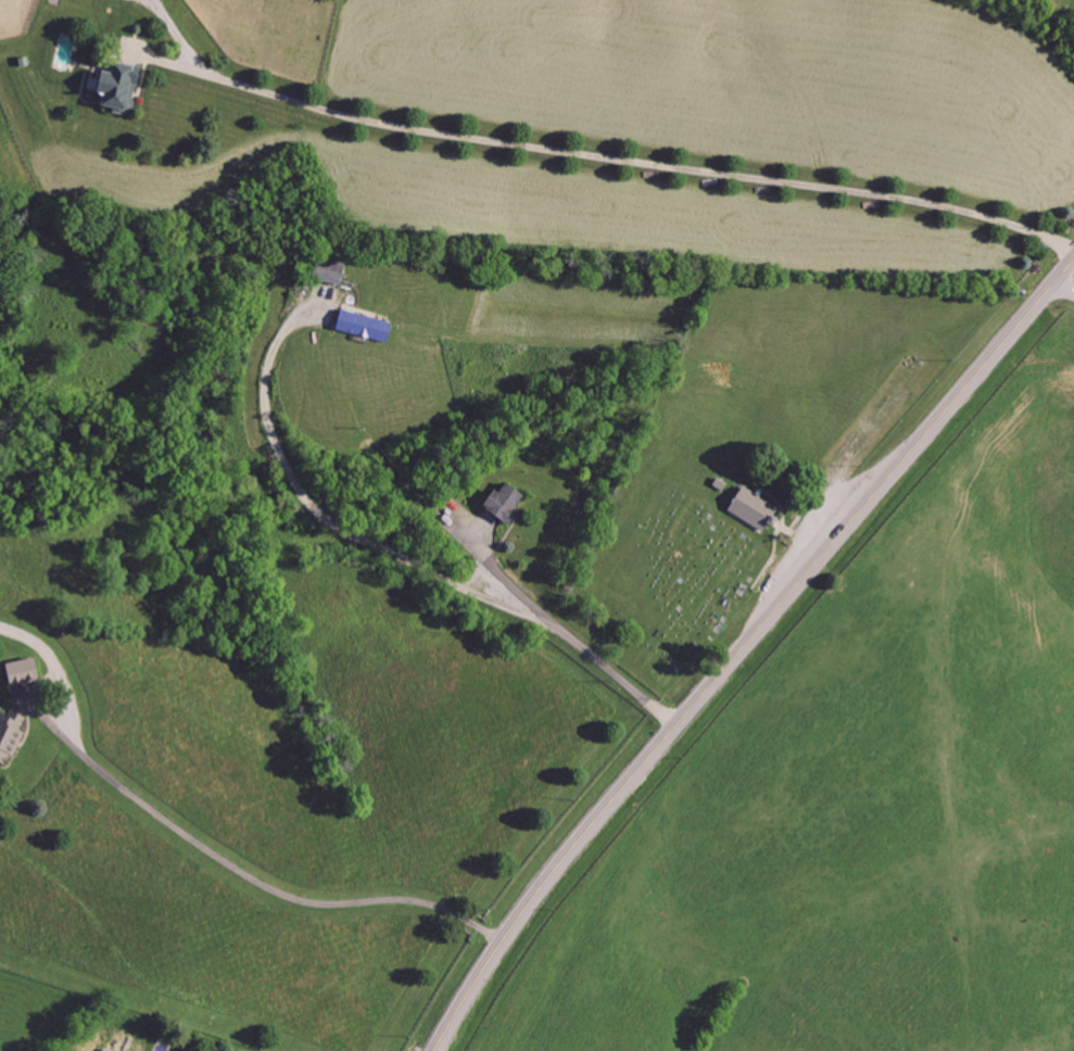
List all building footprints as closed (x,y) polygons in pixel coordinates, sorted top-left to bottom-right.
[(94,102),(127,112),(140,68),(108,59),(104,74),(92,70),(86,88),(97,92),(94,102)] [(345,265),(315,258),(310,278),(340,285),(345,265)] [(333,329),(385,343),(391,322),(338,309),(333,329)] [(478,506),(506,526),(516,512),(512,509),(522,496),(504,484),(495,495),(489,491),(478,506)] [(777,508),(739,486),(725,510),(762,532),(777,508)] [(34,682),(31,659),(2,663),(5,686),(34,682)] [(22,731),(20,731),(26,718),(10,711),(7,718),(0,716),(0,764),(8,767),(22,731)]
